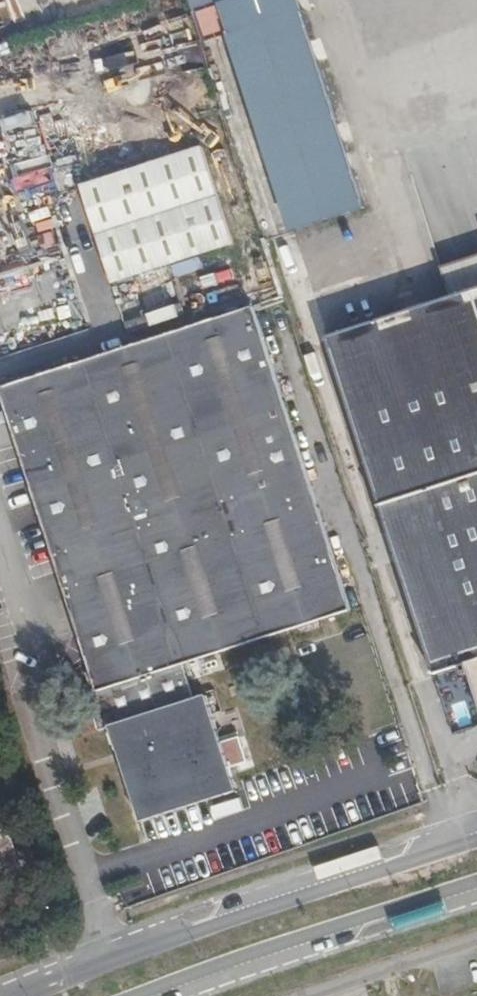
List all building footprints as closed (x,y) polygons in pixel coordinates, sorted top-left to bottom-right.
[(223,10),(231,34),(230,36),(293,229),(364,206),(298,0),(255,0),(223,10)] [(203,146),(78,182),(107,282),(232,246),(203,146)] [(228,247),(135,277),(145,313),(240,283),(228,247)] [(461,666),(468,664),(471,673),(476,693),(476,289),(329,336),(433,674),(461,666)] [(43,303),(18,311),(25,336),(51,328),(43,303)] [(112,726),(141,820),(237,791),(231,773),(250,767),(244,748),(225,753),(206,696),(194,699),(184,663),(351,610),(253,306),(1,388),(97,690),(88,695),(98,730),(112,726)] [(468,664),(461,666),(465,675),(471,673),(468,664)] [(0,828),(0,878),(23,871),(8,826),(0,828)]
